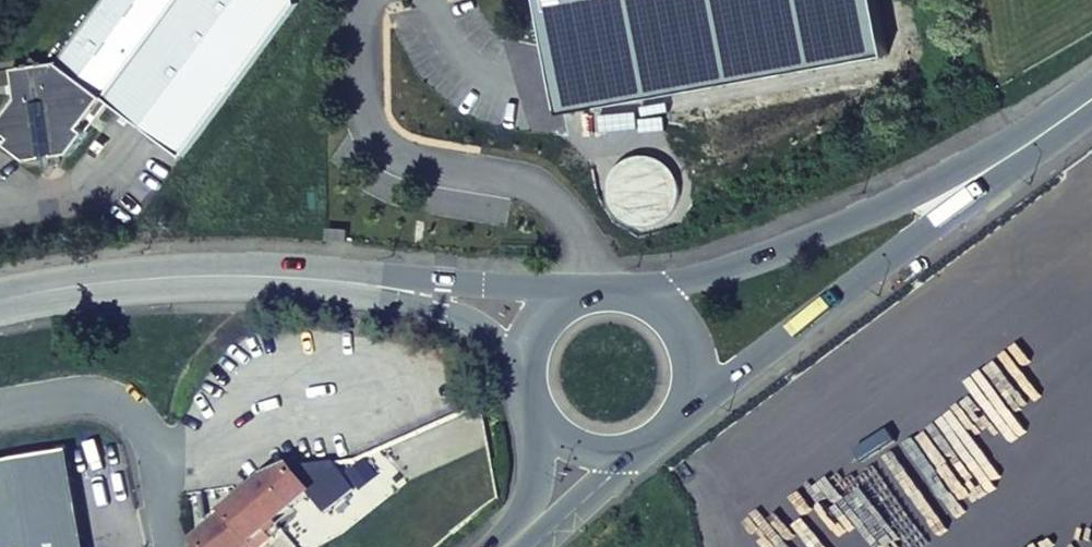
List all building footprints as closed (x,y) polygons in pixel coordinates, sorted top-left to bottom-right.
[(91,133),(86,130),(106,103),(111,106),(186,161),(298,5),(297,0),(106,0),(60,64),(17,72),(22,101),(1,130),(16,140),(10,148),(31,163),(47,160),(59,158),(75,154),(91,133)] [(564,114),(887,54),(877,0),(543,0),(564,114)] [(86,130),(91,133),(111,106),(106,103),(86,130)] [(62,172),(59,158),(47,160),(50,174),(62,172)] [(350,230),(330,231),(330,241),(350,241),(350,230)] [(2,503),(10,546),(105,546),(95,453),(18,469),(25,497),(2,503)] [(361,475),(353,463),(332,466),(343,481),(347,478),(361,475)] [(322,515),(352,492),(343,481),(332,466),(283,474),(264,482),(194,542),(196,544),(193,546),(248,546),(260,536),(264,540),(270,535),(267,531),(306,497),(322,515)]
